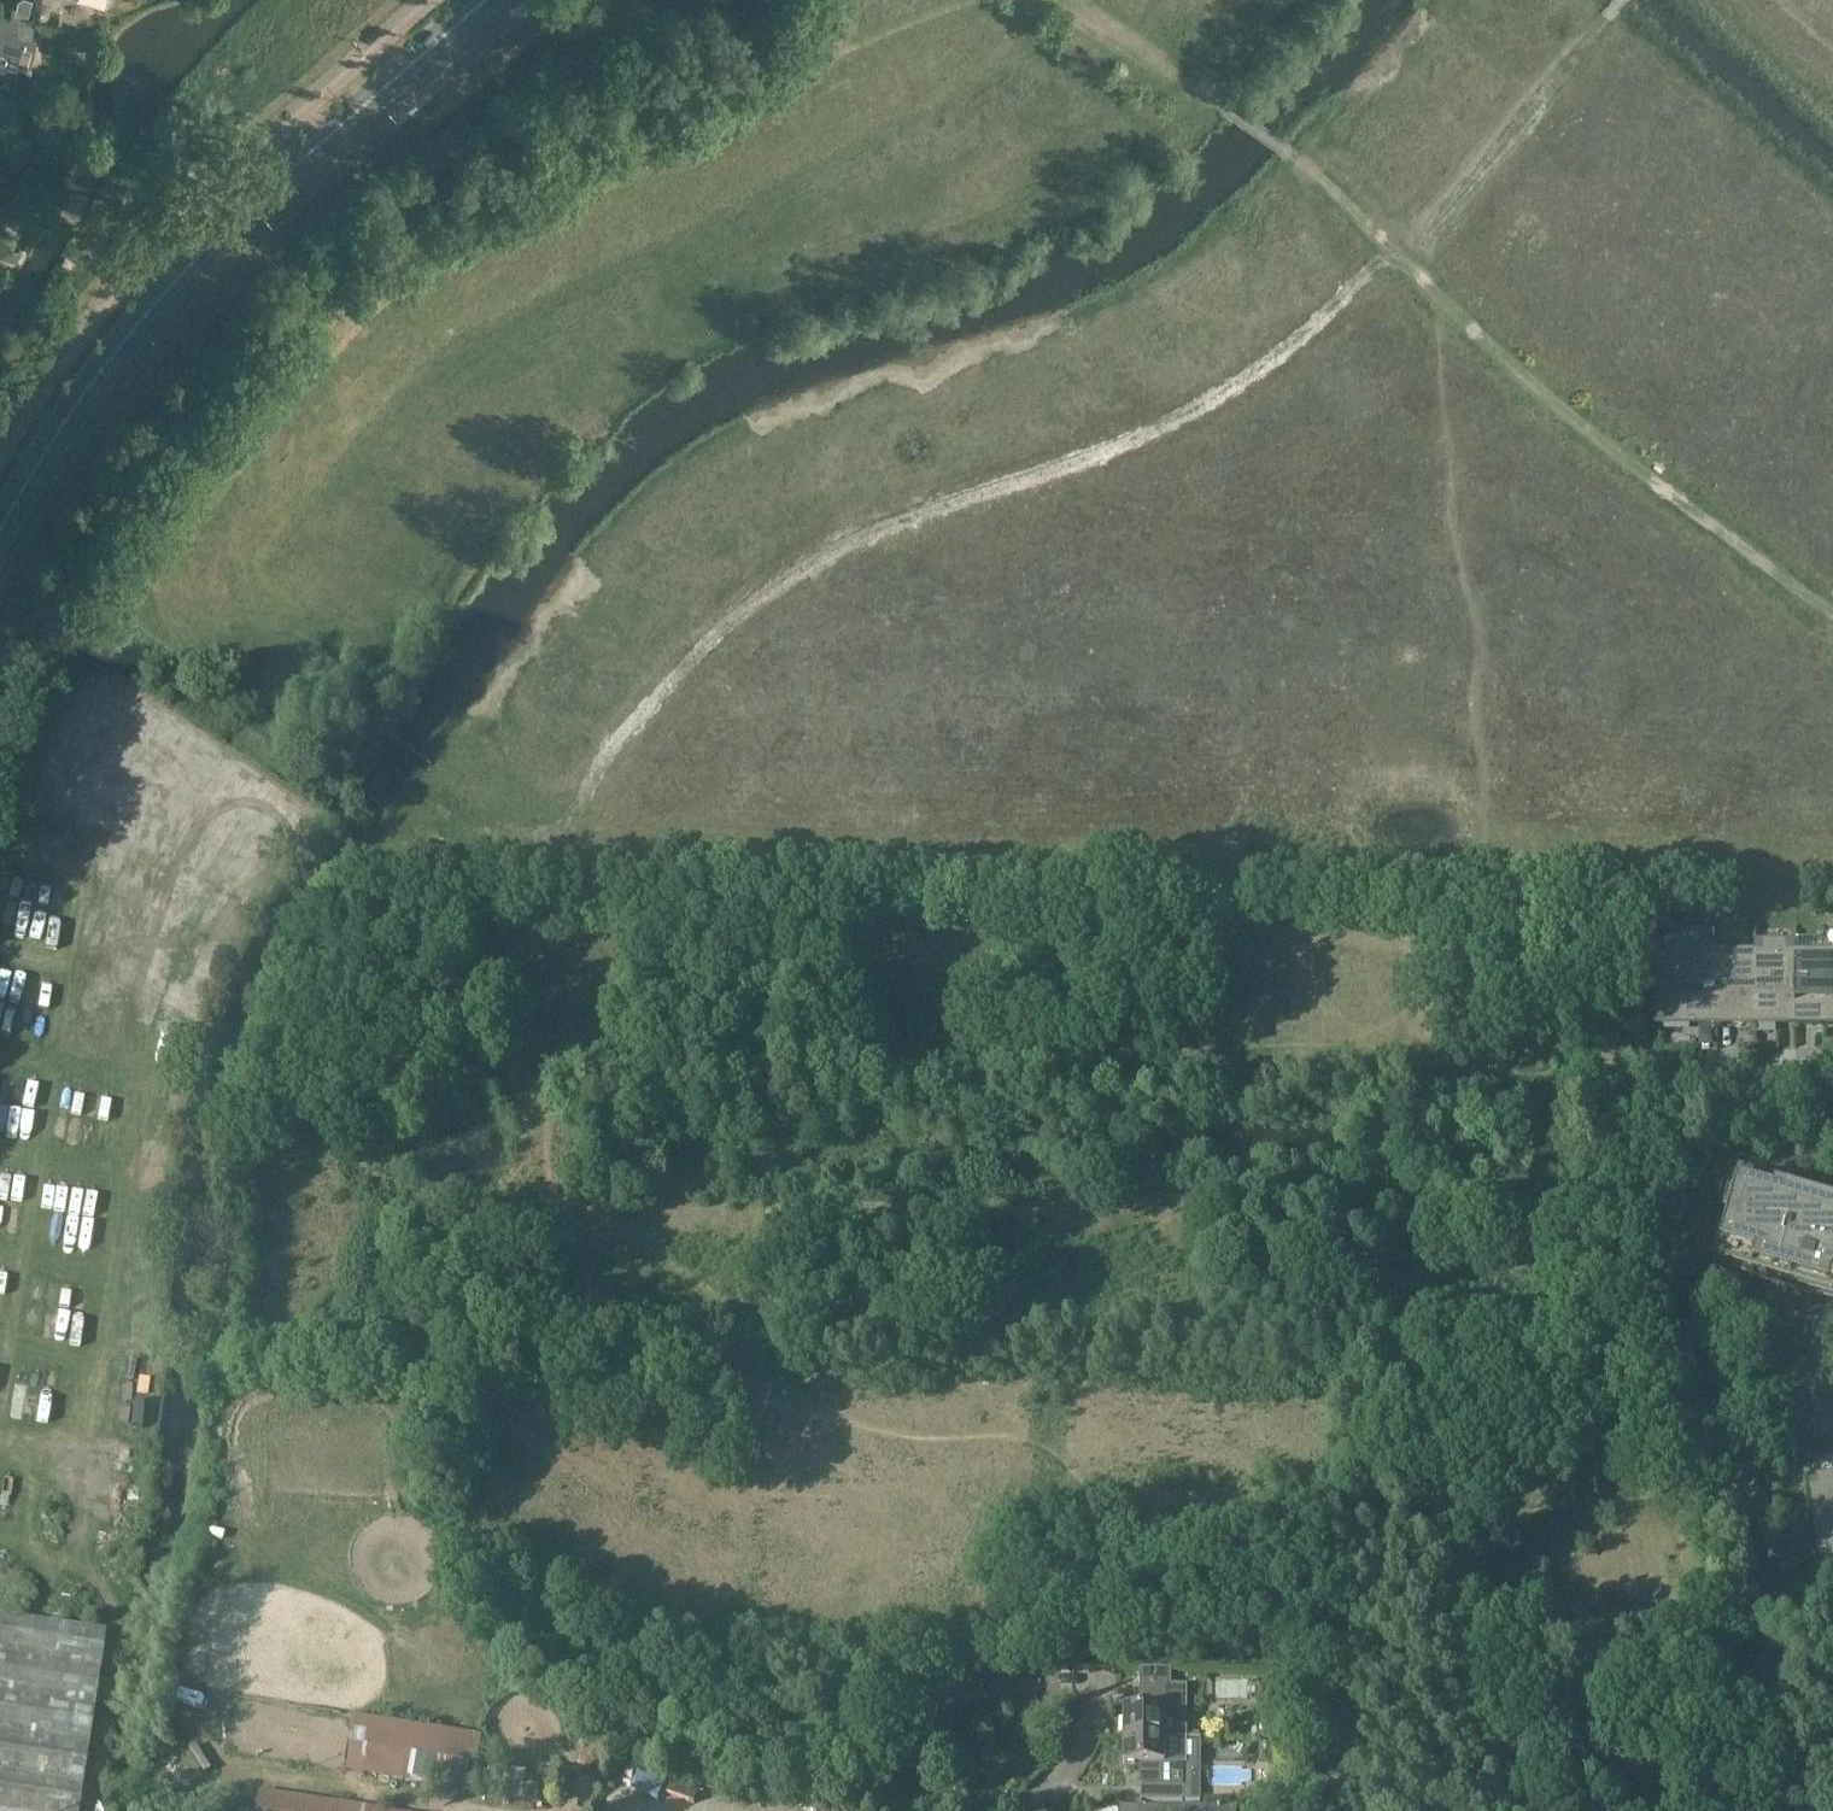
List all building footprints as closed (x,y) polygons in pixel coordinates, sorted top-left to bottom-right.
[(27,17),(32,0),(18,0),(14,13),(27,17)] [(44,19),(45,19),(46,18),(48,16),(48,15),(49,13),(49,11),(49,9),(48,7),(47,6),(46,4),(45,3),(43,2),(41,2),(39,2),(37,2),(36,3),(34,4),(33,5),(32,7),(31,9),(31,11),(31,13),(31,14),(32,16),(33,17),(35,19),(36,20),(38,20),(40,20),(42,20),(44,19)] [(16,74),(20,59),(29,61),(36,35),(30,34),(34,19),(0,11),(0,69),(16,74)] [(1755,1020),(1794,1020),(1794,956),(1794,944),(1755,944),(1755,955),(1755,1020)] [(1717,955),(1717,945),(1659,945),(1659,1020),(1716,1020),(1717,955)] [(1716,1020),(1755,1020),(1755,955),(1717,955),(1716,1020)] [(1794,956),(1794,1020),(1832,1020),(1832,956),(1794,956)] [(1832,1295),(1832,1207),(1743,1182),(1729,1229),(1720,1263),(1832,1295)] [(1812,1480),(1815,1506),(1823,1505),(1830,1554),(1832,1553),(1832,1477),(1812,1480)] [(107,1629),(0,1614),(0,1810),(81,1810),(107,1629)] [(1124,1710),(1124,1737),(1188,1737),(1188,1694),(1172,1694),(1172,1670),(1140,1670),(1140,1710),(1124,1710)] [(934,1733),(952,1737),(959,1701),(941,1698),(934,1733)] [(266,1702),(258,1759),(345,1772),(538,1801),(542,1773),(478,1764),(483,1736),(266,1702)] [(1271,1724),(1258,1724),(1258,1737),(1253,1737),(1253,1743),(1280,1743),(1280,1738),(1271,1737),(1271,1724)] [(1124,1737),(1124,1764),(1142,1764),(1141,1801),(1184,1802),(1184,1801),(1201,1801),(1202,1767),(1184,1767),(1184,1764),(1187,1764),(1188,1737),(1124,1737)] [(261,1791),(257,1810),(397,1810),(261,1791)]
